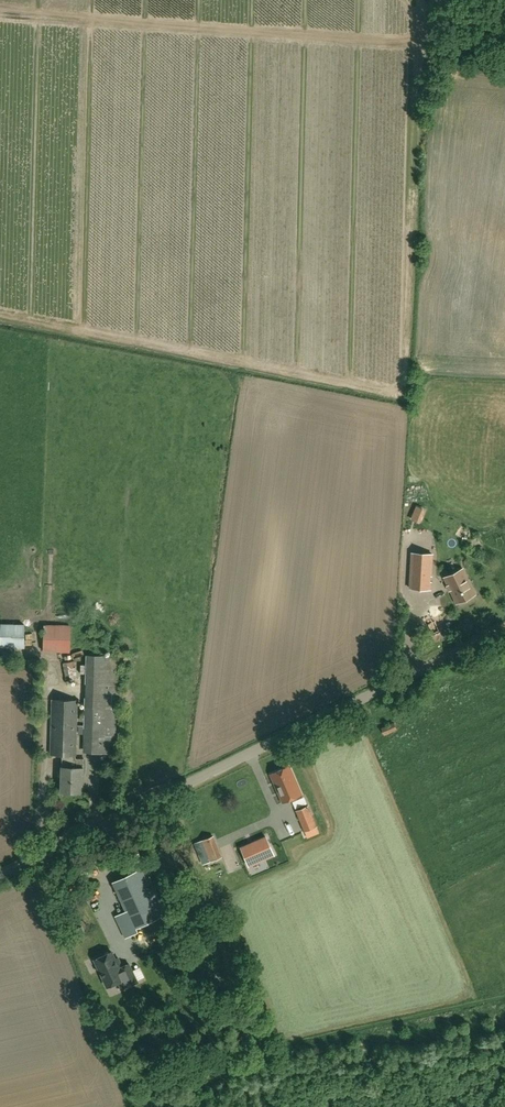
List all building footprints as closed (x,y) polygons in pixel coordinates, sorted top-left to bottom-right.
[(430,576),(431,576),(433,554),(412,553),(410,588),(431,589),(431,581),(430,581),(430,576)] [(463,568),(444,577),(456,603),(475,594),(463,568)] [(27,649),(27,625),(2,625),(2,649),(27,649)] [(44,625),(43,652),(70,653),(71,626),(44,625)] [(116,707),(112,707),(112,694),(119,694),(120,656),(86,655),(84,706),(85,706),(84,752),(115,753),(116,707)] [(78,678),(75,661),(63,663),(66,680),(78,678)] [(62,792),(81,793),(81,782),(83,783),(84,759),(75,759),(77,700),(53,700),(51,755),(63,755),(62,792)] [(384,735),(397,729),(394,721),(381,727),(384,735)] [(289,765),(271,773),(283,801),(301,794),(289,765)] [(317,826),(309,805),(296,811),(304,832),(317,826)] [(222,857),(216,840),(214,836),(200,841),(208,862),(222,857)] [(267,844),(242,854),(247,866),(271,857),(267,844)] [(114,883),(128,912),(117,917),(126,936),(137,931),(135,927),(166,912),(140,856),(128,862),(133,873),(114,883)] [(107,986),(118,981),(122,989),(129,986),(138,982),(129,964),(122,967),(121,963),(118,958),(115,959),(112,951),(109,953),(108,952),(104,953),(104,955),(95,959),(107,986)]
